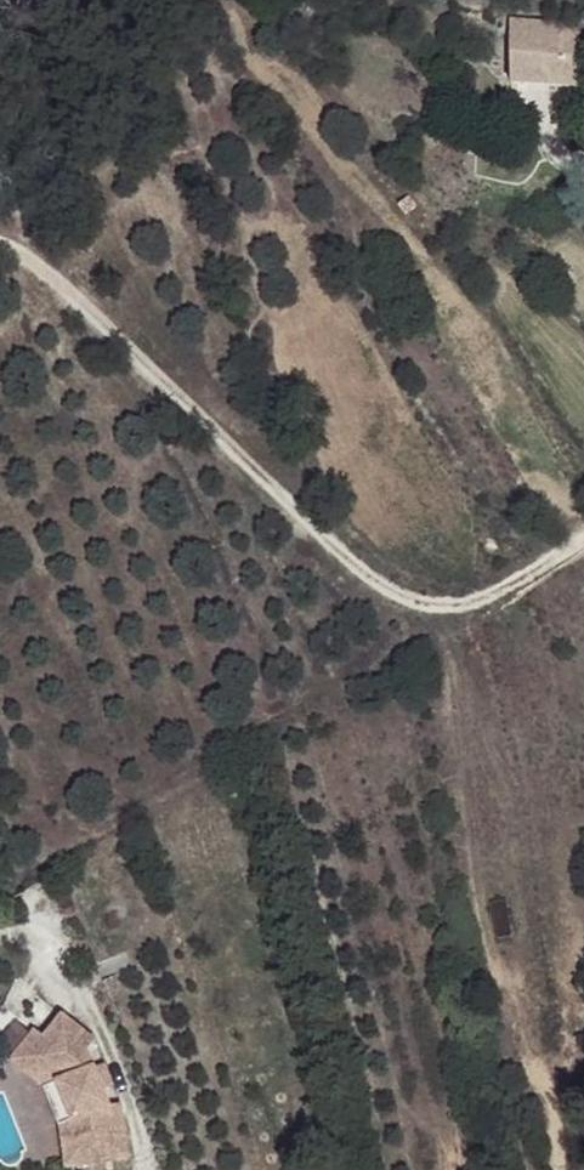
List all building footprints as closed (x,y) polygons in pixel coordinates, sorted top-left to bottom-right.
[(513,85),(582,87),(583,50),(583,21),(509,19),(513,85)] [(45,1036),(28,1060),(58,1082),(73,1125),(75,1166),(123,1163),(122,1135),(107,1135),(106,1108),(86,1051),(93,1043),(60,1016),(45,1036)] [(37,1030),(13,1062),(46,1088),(61,1124),(62,1167),(75,1166),(73,1125),(58,1082),(28,1060),(45,1036),(37,1030)] [(121,1107),(106,1108),(107,1135),(122,1135),(121,1107)]
